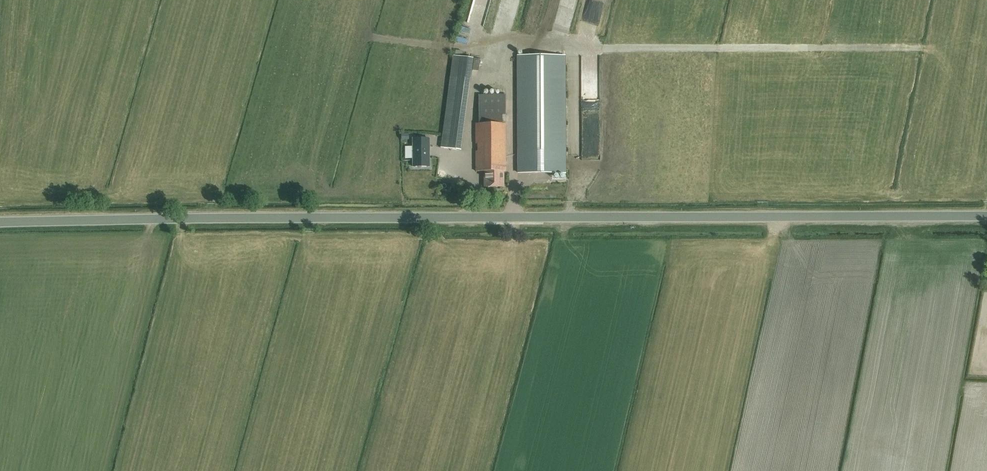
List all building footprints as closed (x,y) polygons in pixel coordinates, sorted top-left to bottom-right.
[(458,150),(464,105),(470,57),(452,55),(440,148),(458,150)] [(565,55),(517,56),(518,162),(565,162),(565,55)] [(599,87),(583,88),(584,97),(599,96),(599,87)] [(478,95),(478,123),(475,123),(475,144),(478,144),(478,151),(475,151),(475,171),(484,171),(484,186),(503,186),(503,171),(506,171),(505,114),(502,114),(502,95),(478,95)] [(429,138),(413,138),(413,167),(429,167),(429,138)]
